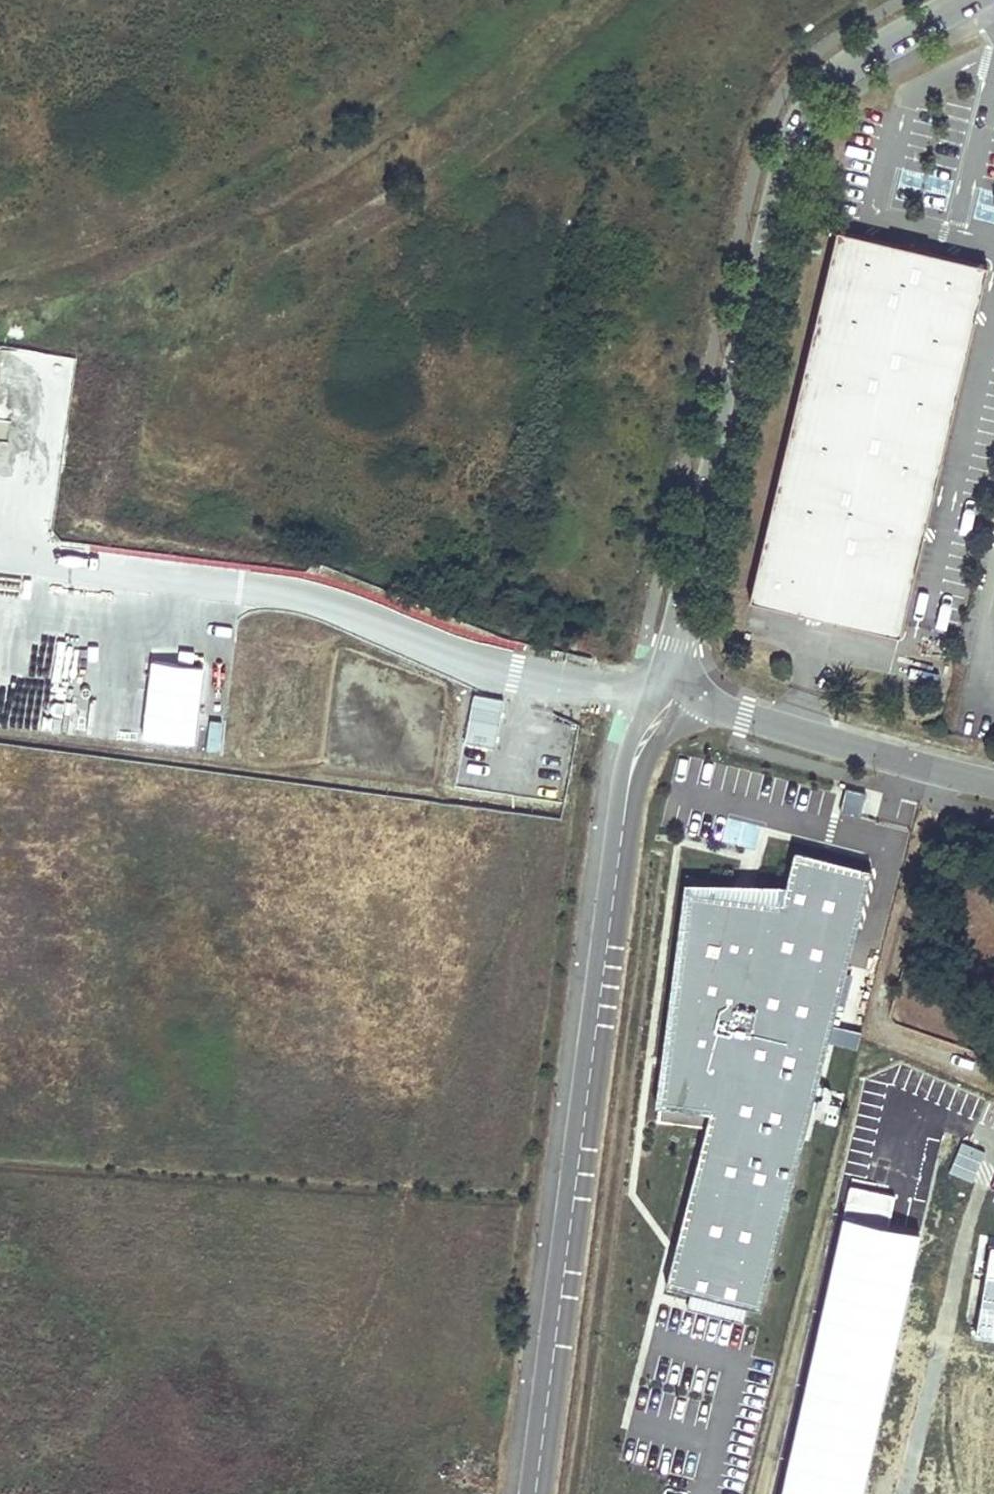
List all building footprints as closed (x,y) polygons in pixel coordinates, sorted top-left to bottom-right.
[(986,268),(836,232),(748,603),(899,639),(986,268)] [(730,883),(684,875),(649,1122),(703,1128),(662,1285),(756,1308),(870,871),(791,850),(790,885),(730,883)] [(962,1142),(950,1172),(974,1182),(986,1151),(962,1142)] [(988,1243),(972,1333),(993,1337),(993,1244),(988,1243)]
